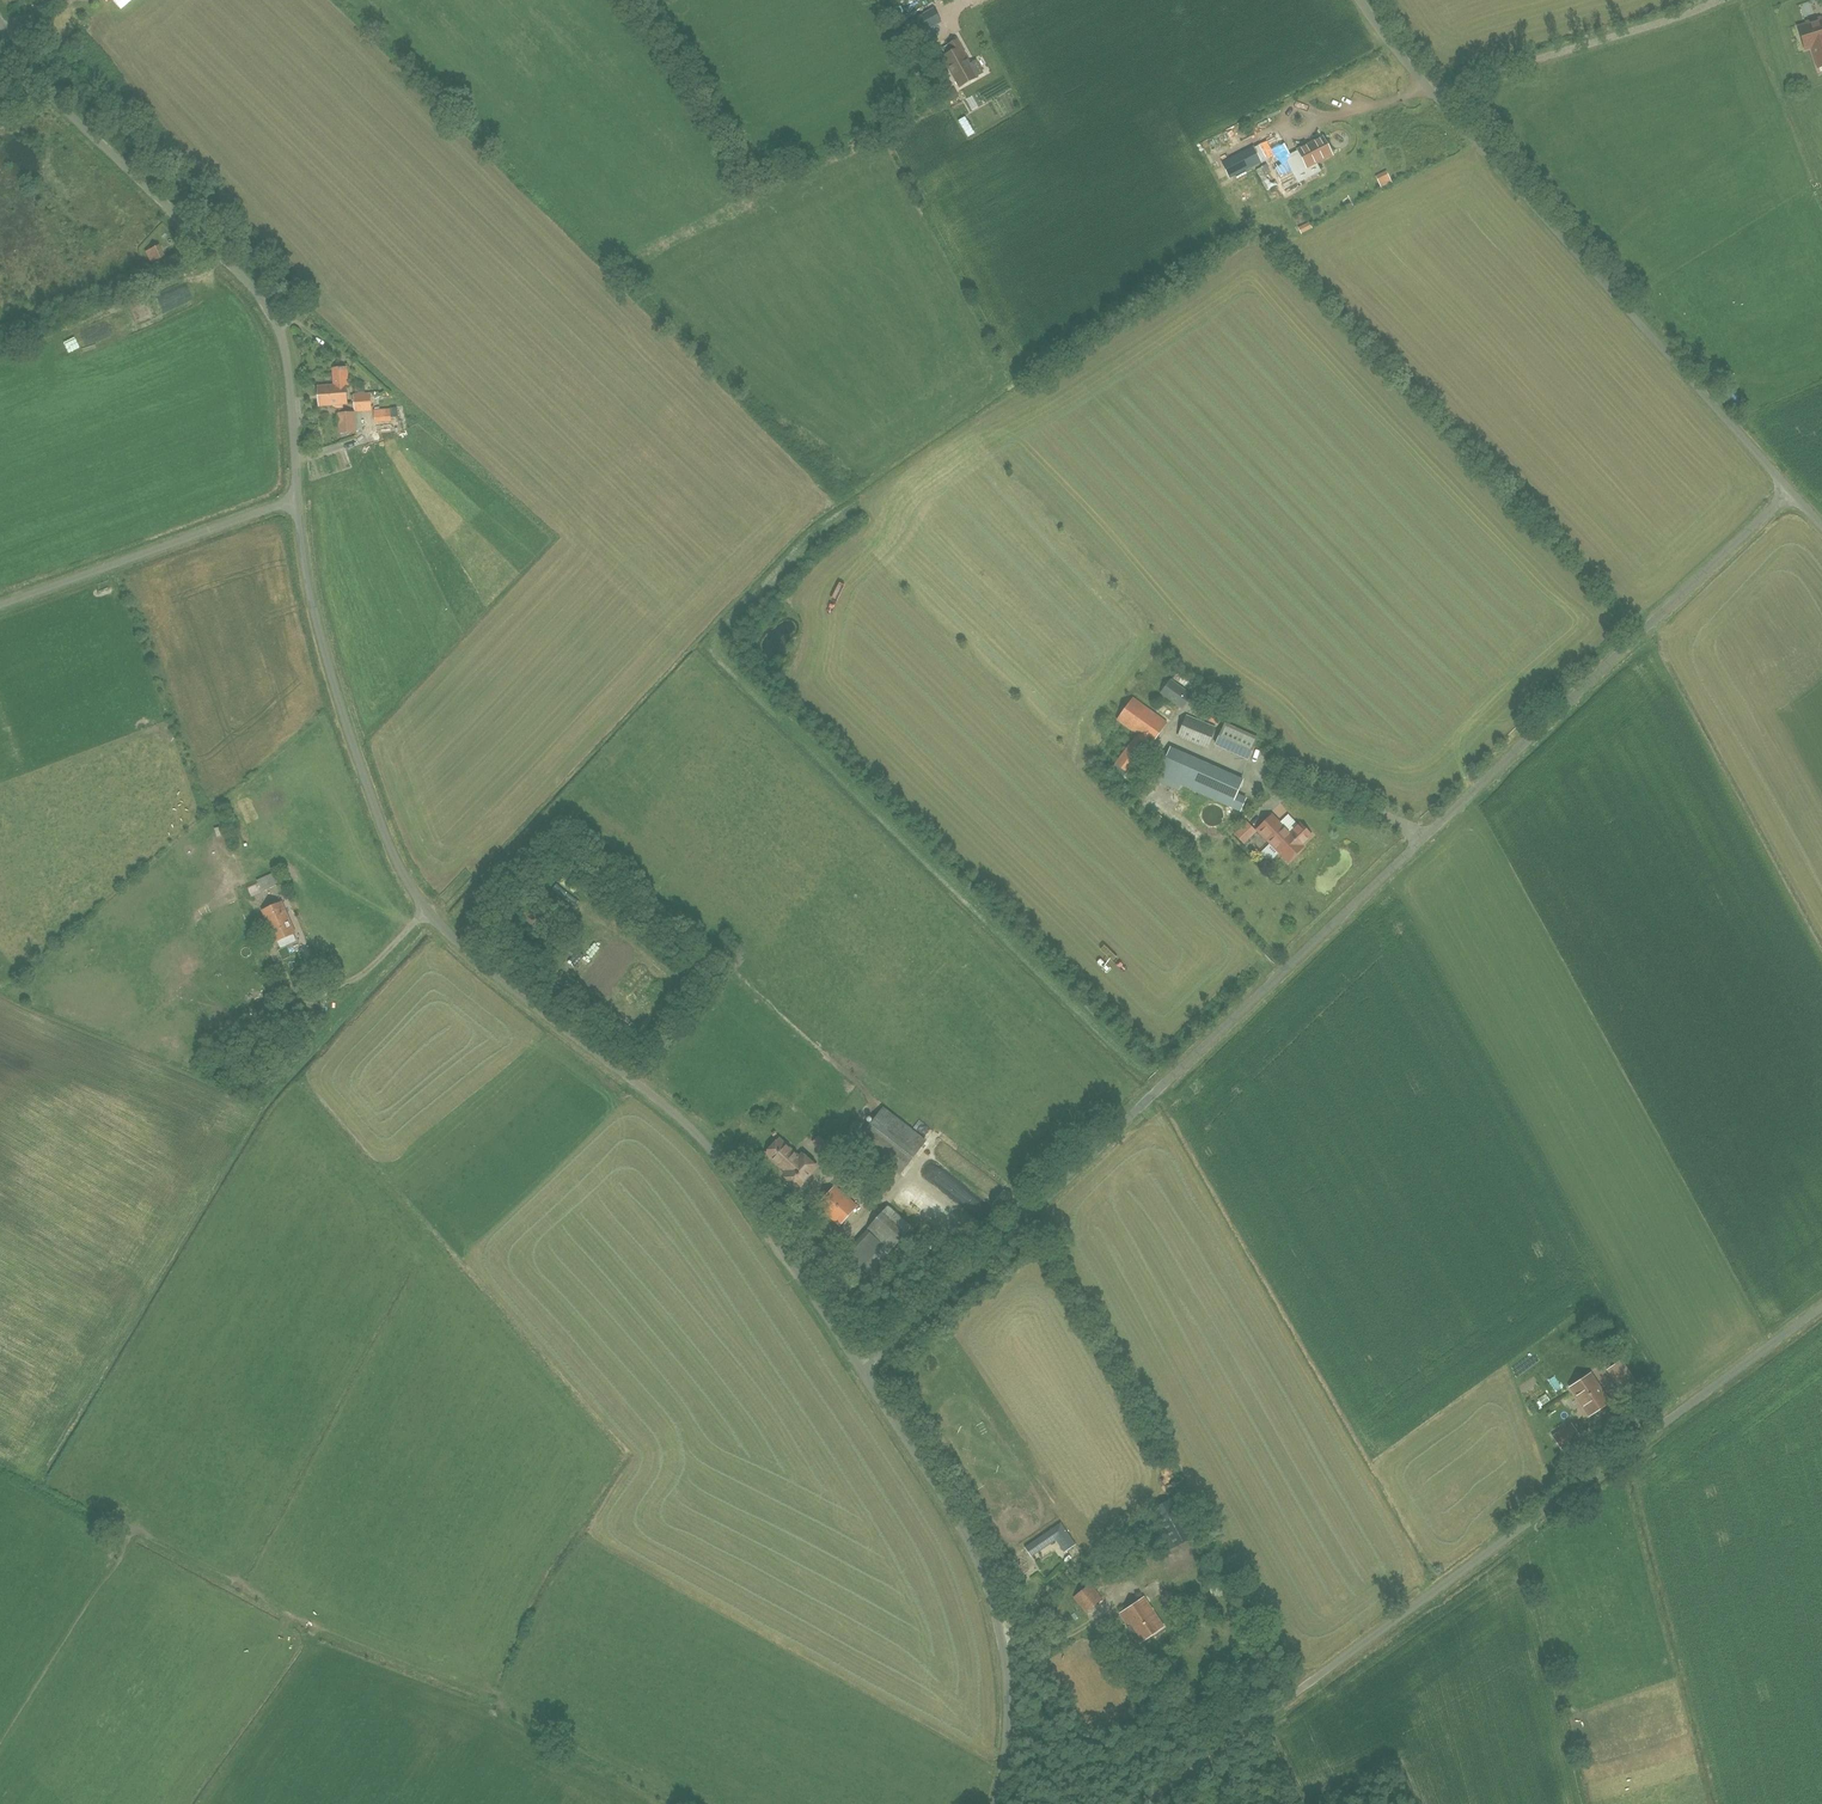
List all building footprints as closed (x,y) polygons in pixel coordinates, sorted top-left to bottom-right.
[(933,9),(923,15),(910,22),(922,44),(924,48),(937,41),(935,36),(930,28),(941,22),(933,9)] [(1807,25),(1798,27),(1805,49),(1812,47),(1818,67),(1821,66),(1821,20),(1817,21),(1816,19),(1806,22),(1807,25)] [(976,60),(970,63),(969,63),(968,63),(964,56),(965,56),(956,40),(942,48),(946,55),(943,56),(960,86),(977,76),(976,75),(982,72),(976,60)] [(959,120),(968,137),(977,133),(968,116),(959,120)] [(1323,137),(1298,150),(1300,153),(1288,159),(1275,136),(1244,153),(1243,151),(1221,163),(1230,180),(1252,169),(1251,167),(1268,159),(1287,194),(1302,186),(1295,173),(1306,168),(1332,155),(1323,137)] [(1391,174),(1379,179),(1382,187),(1394,182),(1391,174)] [(147,251),(152,261),(164,255),(159,245),(147,251)] [(339,399),(339,405),(348,404),(346,385),(348,385),(347,368),(333,368),(334,385),(338,385),(338,397),(340,397),(340,399),(339,399)] [(319,406),(339,405),(339,399),(340,399),(340,397),(338,397),(338,385),(334,385),(317,386),(319,406)] [(372,411),(372,409),(371,393),(354,394),(355,412),(372,411)] [(398,408),(391,409),(391,408),(374,410),(374,423),(392,422),(392,418),(398,417),(398,408)] [(339,414),(340,419),(341,433),(355,432),(354,413),(339,414)] [(1193,695),(1188,691),(1171,679),(1160,694),(1182,710),(1193,695)] [(1138,734),(1116,763),(1111,770),(1123,779),(1149,743),(1151,744),(1167,722),(1133,698),(1117,720),(1138,734)] [(1220,719),(1212,715),(1209,721),(1217,725),(1220,719)] [(1178,736),(1207,748),(1215,727),(1186,716),(1178,736)] [(1226,724),(1217,745),(1249,760),(1258,739),(1226,724)] [(1190,788),(1232,807),(1241,811),(1246,798),(1237,794),(1243,780),(1204,762),(1171,748),(1159,775),(1190,788)] [(1301,824),(1290,833),(1273,815),(1259,828),(1272,842),(1260,853),(1269,862),(1280,852),(1289,862),(1304,846),(1303,845),(1312,836),(1301,824)] [(1247,844),(1260,831),(1249,820),(1236,833),(1247,844)] [(256,880),(262,892),(282,883),(277,871),(256,880)] [(262,910),(276,941),(296,933),(282,901),(262,910)] [(263,1022),(273,1011),(266,1004),(255,1015),(263,1022)] [(858,1141),(900,1174),(926,1140),(884,1108),(858,1141)] [(779,1139),(766,1153),(786,1172),(783,1175),(790,1181),(789,1184),(790,1186),(791,1188),(794,1188),(796,1187),(797,1188),(817,1167),(803,1154),(799,1157),(779,1139)] [(858,1206),(835,1186),(817,1206),(840,1226),(858,1206)] [(846,1253),(851,1258),(844,1267),(856,1276),(862,1269),(868,1274),(882,1258),(885,1260),(892,1249),(899,1255),(906,1246),(911,1250),(916,1244),(906,1236),(913,1227),(888,1206),(867,1230),(846,1253)] [(1571,1387),(1587,1412),(1589,1415),(1609,1402),(1591,1374),(1571,1387)] [(1624,1388),(1627,1393),(1638,1386),(1635,1381),(1624,1388)] [(1636,1407),(1642,1416),(1649,1411),(1643,1402),(1636,1407)] [(1571,1423),(1552,1436),(1563,1451),(1581,1438),(1571,1423)] [(1581,1465),(1573,1455),(1559,1465),(1566,1476),(1581,1465)] [(1056,1540),(1064,1552),(1076,1544),(1062,1522),(1025,1546),(1032,1556),(1056,1540)] [(1074,1597),(1086,1612),(1102,1599),(1090,1584),(1074,1597)] [(1121,1612),(1141,1641),(1163,1626),(1144,1597),(1135,1603),(1137,1606),(1132,1609),(1130,1606),(1121,1612)]
